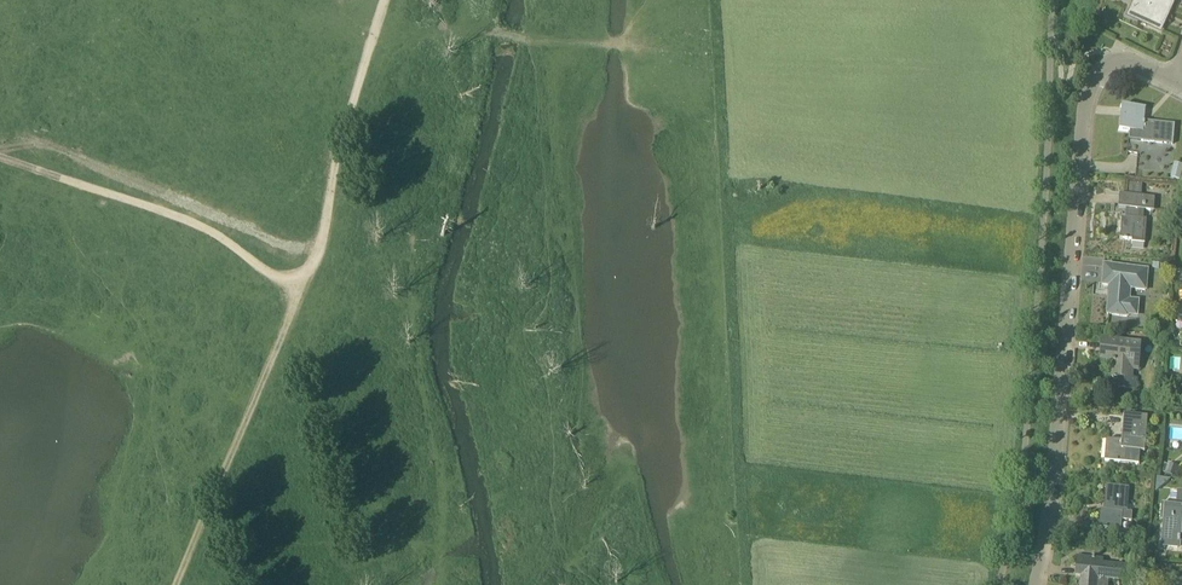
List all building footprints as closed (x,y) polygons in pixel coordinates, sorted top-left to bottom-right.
[(1149,0),(1148,0),(1137,0),(1132,11),(1142,16),(1139,21),(1160,30),(1172,5),(1164,1),(1165,0),(1149,0)] [(1171,172),(1173,145),(1175,125),(1144,122),(1145,109),(1123,107),(1121,131),(1129,132),(1127,153),(1138,154),(1137,169),(1171,172)] [(1181,170),(1181,164),(1175,162),(1171,176),(1180,178),(1181,170)] [(1139,195),(1140,183),(1128,183),(1128,194),(1139,195)] [(1144,219),(1144,210),(1154,211),(1155,198),(1120,195),(1119,208),(1128,209),(1127,218),(1122,217),(1120,239),(1125,239),(1125,240),(1128,240),(1132,240),(1132,242),(1145,244),(1147,219),(1144,219)] [(1113,289),(1111,317),(1132,319),(1134,291),(1150,292),(1151,272),(1108,268),(1106,288),(1113,289)] [(1132,379),(1133,371),(1138,371),(1140,344),(1117,342),(1113,342),(1102,341),(1102,342),(1101,352),(1102,352),(1102,353),(1101,353),(1100,360),(1101,360),(1101,361),(1113,362),(1113,363),(1112,377),(1119,378),(1118,388),(1136,390),(1137,379),(1132,379)] [(1105,461),(1139,464),(1141,451),(1145,452),(1148,417),(1124,415),(1122,441),(1107,440),(1107,441),(1111,441),(1109,461),(1105,461)] [(1175,478),(1178,467),(1168,464),(1167,464),(1165,474),(1175,478)] [(1108,511),(1104,511),(1101,511),(1099,529),(1121,531),(1122,521),(1127,521),(1129,488),(1106,486),(1106,488),(1107,488),(1107,487),(1110,487),(1108,511)] [(1181,523),(1181,492),(1179,492),(1177,508),(1166,508),(1162,546),(1178,548),(1179,543),(1180,543),(1180,538),(1179,538),(1181,523)] [(1109,580),(1124,581),(1126,566),(1103,564),(1103,560),(1077,558),(1076,577),(1081,578),(1081,584),(1108,584),(1109,580)] [(1138,576),(1138,566),(1128,565),(1127,575),(1138,576)]
